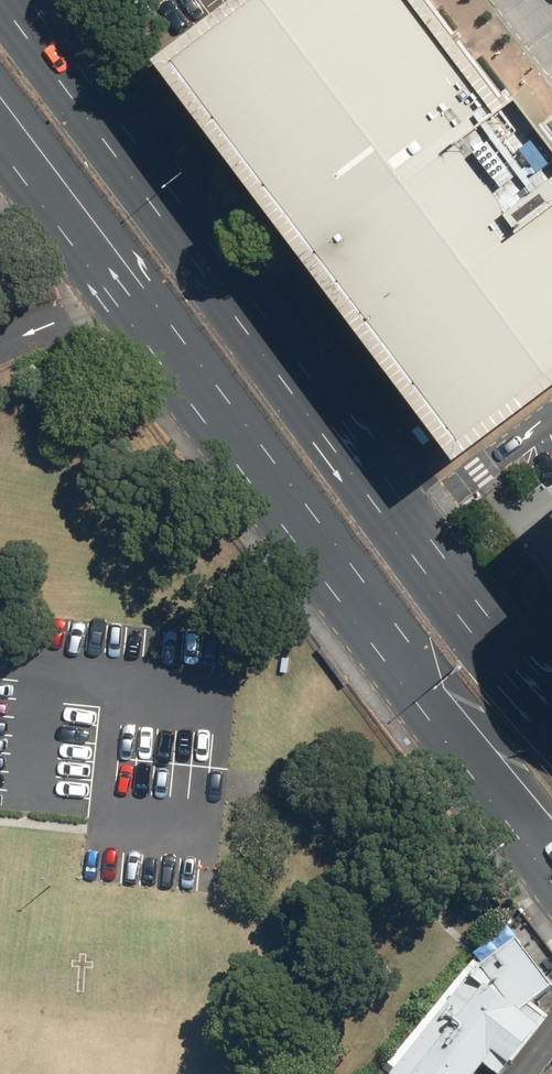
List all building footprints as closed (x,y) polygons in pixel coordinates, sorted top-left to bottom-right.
[(137,63),(443,466),(551,384),(551,113),(526,79),(496,102),(419,0),(221,0),(137,63)] [(543,515),(551,527),(551,508),(543,515)] [(544,579),(551,605),(551,573),(544,579)] [(481,965),(392,1073),(479,1073),(486,1066),(496,1073),(503,1073),(548,1019),(530,1004),(551,988),(551,986),(518,939),(481,965)]
